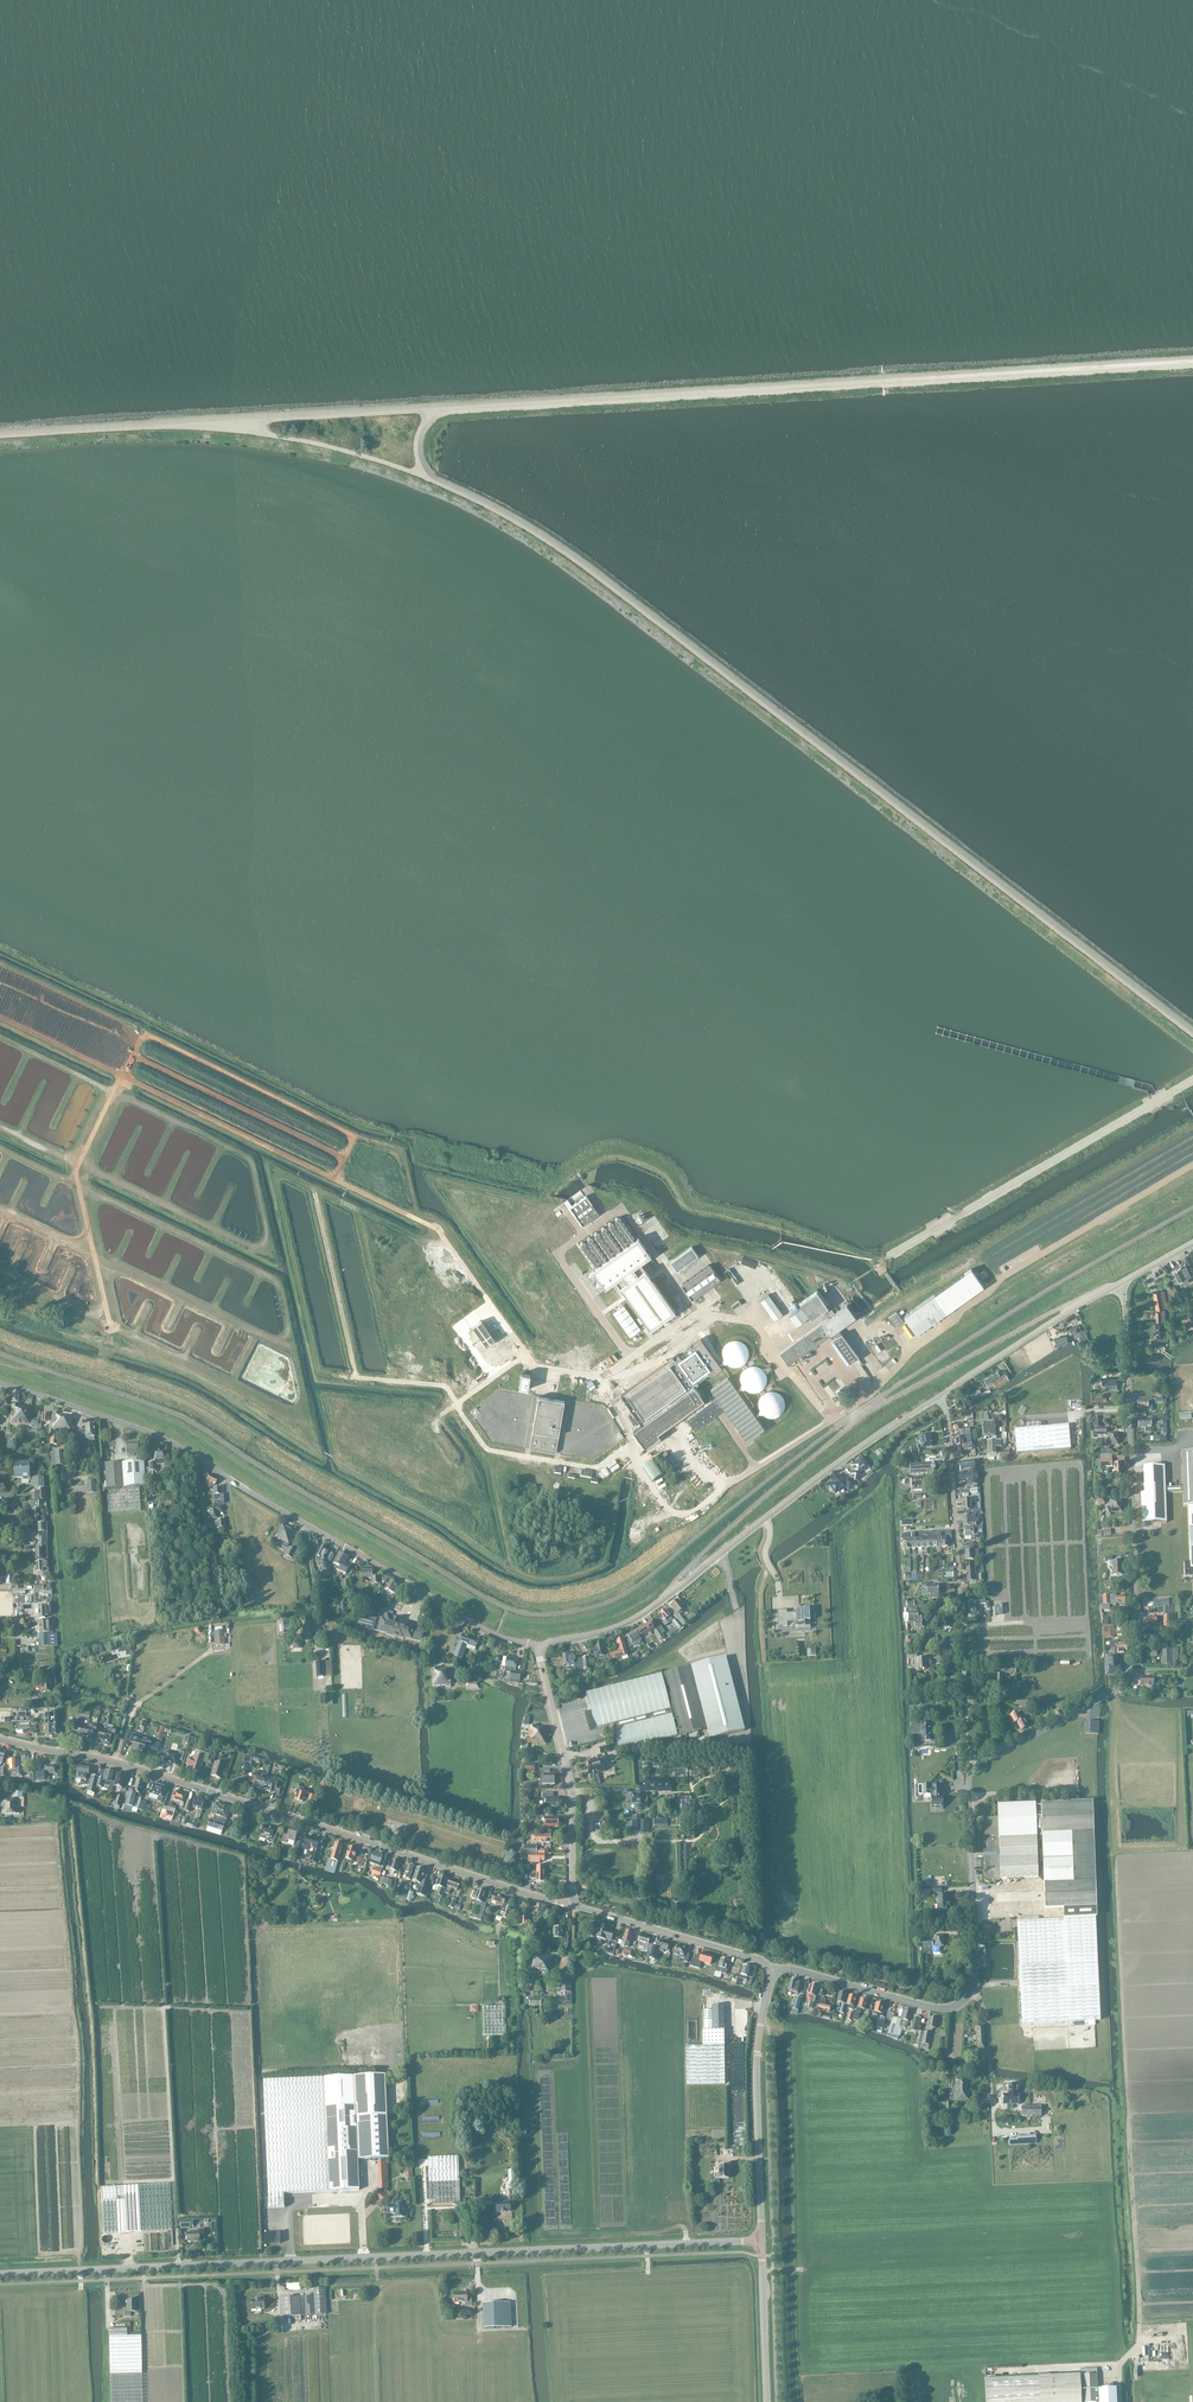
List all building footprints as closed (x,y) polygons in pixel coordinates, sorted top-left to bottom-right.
[(586,1196),(570,1207),(583,1225),(599,1214),(586,1196)] [(582,1242),(580,1243),(581,1244),(580,1247),(582,1249),(584,1249),(584,1251),(585,1253),(587,1253),(587,1255),(588,1257),(590,1257),(590,1258),(590,1260),(591,1262),(593,1262),(593,1264),(594,1266),(596,1266),(597,1267),(593,1270),(606,1288),(616,1280),(628,1298),(651,1329),(654,1335),(664,1328),(660,1323),(666,1318),(670,1324),(679,1317),(675,1312),(640,1263),(651,1255),(638,1238),(634,1241),(634,1240),(634,1238),(632,1236),(631,1236),(630,1235),(631,1233),(629,1232),(627,1231),(627,1229),(626,1227),(624,1227),(624,1226),(624,1225),(623,1223),(621,1223),(621,1222),(621,1220),(620,1218),(617,1218),(617,1217),(615,1219),(616,1219),(615,1222),(617,1224),(618,1224),(619,1224),(618,1226),(620,1228),(621,1228),(622,1229),(622,1231),(623,1232),(625,1233),(625,1235),(626,1237),(628,1237),(628,1238),(628,1239),(629,1241),(631,1242),(632,1242),(627,1246),(626,1245),(627,1243),(625,1241),(624,1240),(623,1240),(624,1238),(622,1236),(620,1236),(620,1234),(619,1232),(617,1232),(617,1231),(617,1230),(616,1228),(614,1228),(614,1227),(614,1225),(613,1223),(610,1223),(610,1222),(608,1223),(608,1224),(608,1227),(610,1229),(611,1229),(612,1229),(611,1231),(613,1233),(614,1233),(615,1234),(614,1235),(616,1237),(617,1237),(618,1238),(618,1240),(619,1242),(621,1242),(621,1244),(622,1246),(624,1246),(625,1247),(620,1250),(620,1248),(619,1246),(617,1245),(616,1245),(617,1243),(615,1241),(614,1241),(613,1241),(613,1239),(612,1237),(610,1237),(610,1236),(610,1235),(609,1233),(607,1233),(607,1232),(607,1230),(606,1228),(604,1228),(603,1227),(601,1228),(602,1229),(601,1232),(603,1234),(604,1234),(605,1234),(604,1236),(606,1238),(608,1238),(608,1239),(608,1240),(609,1242),(611,1242),(611,1243),(611,1245),(612,1247),(614,1247),(614,1249),(615,1251),(617,1251),(618,1252),(613,1255),(613,1252),(612,1251),(610,1250),(609,1250),(610,1248),(608,1246),(606,1246),(606,1244),(605,1242),(603,1242),(603,1241),(603,1240),(602,1238),(600,1237),(600,1235),(599,1233),(597,1233),(596,1232),(594,1233),(595,1234),(594,1237),(596,1239),(597,1239),(598,1239),(597,1241),(599,1243),(601,1243),(601,1244),(601,1245),(602,1247),(604,1247),(604,1248),(604,1250),(605,1252),(607,1252),(607,1254),(608,1256),(610,1256),(611,1257),(607,1260),(606,1259),(606,1257),(605,1256),(603,1255),(602,1255),(603,1253),(601,1251),(600,1251),(599,1251),(599,1249),(598,1247),(596,1247),(596,1246),(596,1245),(595,1243),(593,1242),(593,1240),(592,1238),(590,1238),(589,1237),(587,1238),(588,1239),(587,1242),(589,1244),(591,1244),(590,1246),(592,1248),(594,1248),(594,1250),(595,1252),(597,1252),(597,1253),(597,1255),(598,1257),(600,1257),(600,1259),(601,1261),(603,1261),(604,1262),(600,1265),(599,1264),(599,1262),(598,1261),(596,1260),(596,1258),(595,1256),(593,1256),(592,1256),(592,1254),(591,1252),(590,1252),(589,1251),(589,1250),(588,1248),(586,1247),(586,1245),(585,1243),(583,1243),(582,1242)] [(692,1247),(671,1262),(677,1271),(698,1256),(692,1247)] [(1181,1287),(1189,1282),(1187,1277),(1191,1275),(1185,1264),(1181,1267),(1181,1266),(1168,1273),(1175,1285),(1179,1283),(1181,1287)] [(710,1265),(682,1285),(692,1300),(721,1279),(710,1265)] [(971,1269),(904,1316),(917,1334),(983,1286),(971,1269)] [(782,1286),(772,1275),(769,1278),(779,1289),(782,1286)] [(776,1291),(768,1280),(765,1283),(773,1293),(776,1291)] [(816,1290),(800,1302),(811,1318),(828,1307),(816,1290)] [(1164,1291),(1162,1291),(1160,1291),(1153,1293),(1156,1310),(1156,1311),(1156,1322),(1164,1322),(1163,1318),(1165,1318),(1164,1310),(1164,1309),(1167,1309),(1164,1291)] [(782,1314),(769,1295),(761,1300),(774,1319),(782,1314)] [(731,1306),(733,1309),(741,1304),(739,1300),(731,1306)] [(641,1329),(623,1304),(612,1312),(630,1336),(641,1329)] [(788,1364),(829,1335),(838,1329),(855,1316),(846,1304),(779,1352),(788,1364)] [(796,1327),(808,1318),(801,1308),(789,1317),(796,1327)] [(888,1318),(895,1326),(903,1321),(896,1312),(888,1318)] [(482,1320),(474,1326),(488,1345),(496,1339),(482,1320)] [(788,1322),(782,1325),(785,1331),(780,1334),(783,1341),(794,1335),(788,1322)] [(1157,1341),(1150,1342),(1151,1347),(1161,1346),(1160,1341),(1168,1340),(1167,1333),(1166,1333),(1165,1322),(1161,1323),(1161,1324),(1156,1324),(1156,1337),(1157,1337),(1157,1341)] [(1084,1330),(1081,1331),(1079,1325),(1078,1326),(1077,1326),(1067,1329),(1070,1335),(1073,1334),(1075,1338),(1079,1336),(1081,1341),(1082,1344),(1086,1342),(1085,1340),(1084,1339),(1087,1338),(1084,1330)] [(838,1329),(829,1335),(833,1340),(832,1340),(849,1364),(859,1358),(841,1334),(838,1329)] [(1066,1335),(1054,1339),(1057,1346),(1068,1342),(1066,1335)] [(677,1357),(675,1359),(673,1356),(621,1394),(642,1423),(634,1429),(646,1447),(661,1436),(660,1434),(706,1401),(693,1384),(695,1382),(696,1384),(699,1382),(696,1378),(707,1371),(709,1374),(712,1373),(711,1371),(712,1370),(713,1372),(721,1366),(701,1338),(693,1343),(694,1345),(693,1346),(692,1345),(689,1346),(692,1350),(681,1358),(679,1354),(677,1356),(677,1357)] [(749,1356),(749,1354),(749,1351),(748,1349),(747,1346),(745,1344),(743,1343),(741,1341),(738,1341),(735,1340),(733,1341),(730,1341),(728,1343),(726,1344),(724,1346),(723,1349),(722,1351),(722,1354),(722,1357),(723,1359),(724,1361),(726,1363),(728,1365),(730,1366),(733,1367),(736,1367),(738,1367),(741,1366),(743,1365),(745,1363),(747,1361),(748,1359),(749,1356)] [(1100,1359),(1100,1355),(1099,1348),(1091,1349),(1092,1356),(1093,1360),(1100,1359)] [(767,1382),(767,1379),(767,1377),(766,1374),(765,1372),(763,1370),(761,1368),(759,1367),(756,1366),(754,1366),(751,1366),(748,1367),(746,1368),(744,1370),(742,1372),(741,1374),(740,1377),(740,1379),(740,1382),(741,1385),(742,1387),(744,1389),(746,1391),(748,1392),(751,1393),(754,1393),(756,1393),(759,1392),(761,1391),(763,1389),(765,1387),(766,1385),(767,1382)] [(1004,1371),(999,1374),(998,1372),(993,1375),(992,1374),(989,1376),(989,1377),(984,1379),(988,1386),(994,1383),(996,1387),(1009,1379),(1004,1371)] [(528,1389),(530,1375),(521,1373),(518,1388),(528,1389)] [(725,1409),(723,1410),(745,1441),(764,1428),(728,1377),(711,1389),(716,1397),(725,1409)] [(1110,1391),(1117,1390),(1116,1379),(1102,1380),(1102,1381),(1101,1381),(1101,1383),(1102,1383),(1102,1387),(1109,1387),(1110,1391)] [(979,1389),(970,1393),(973,1399),(982,1395),(981,1393),(979,1389)] [(785,1407),(785,1405),(785,1402),(784,1400),(783,1397),(781,1395),(779,1394),(777,1392),(774,1392),(772,1391),(769,1392),(766,1392),(764,1394),(762,1395),(760,1397),(759,1400),(758,1402),(758,1405),(758,1407),(759,1410),(760,1412),(762,1414),(764,1416),(766,1417),(769,1418),(772,1418),(774,1418),(777,1417),(779,1416),(781,1414),(783,1412),(784,1410),(785,1407)] [(21,1403),(21,1393),(19,1393),(12,1392),(12,1402),(13,1402),(13,1405),(20,1405),(20,1403),(21,1403)] [(538,1397),(532,1431),(530,1448),(556,1452),(558,1436),(564,1401),(538,1397)] [(725,1409),(716,1397),(688,1418),(696,1429),(723,1410),(725,1409)] [(1151,1404),(1151,1398),(1142,1398),(1142,1402),(1137,1402),(1138,1408),(1148,1408),(1148,1404),(1151,1404)] [(11,1425),(20,1425),(20,1406),(12,1406),(11,1425)] [(20,1406),(20,1425),(31,1426),(31,1427),(32,1427),(32,1432),(37,1432),(38,1426),(36,1426),(36,1421),(29,1420),(30,1412),(29,1412),(29,1407),(20,1406)] [(54,1430),(61,1431),(63,1414),(53,1413),(51,1436),(50,1445),(56,1445),(58,1432),(54,1431),(54,1430)] [(63,1414),(61,1431),(71,1432),(72,1419),(72,1415),(63,1414)] [(1093,1428),(1102,1428),(1101,1418),(1093,1418),(1091,1418),(1092,1427),(1093,1427),(1093,1428)] [(1151,1421),(1146,1421),(1138,1421),(1138,1428),(1145,1427),(1145,1432),(1151,1432),(1151,1421)] [(969,1426),(969,1427),(963,1428),(962,1424),(960,1424),(960,1422),(954,1423),(955,1425),(954,1425),(955,1432),(961,1431),(961,1434),(970,1433),(970,1434),(972,1433),(972,1434),(974,1434),(973,1425),(969,1426)] [(80,1438),(89,1438),(89,1439),(90,1440),(94,1440),(94,1436),(93,1426),(85,1426),(85,1431),(79,1431),(80,1438)] [(1024,1452),(1071,1448),(1069,1429),(1023,1433),(1024,1452)] [(619,1432),(612,1436),(617,1443),(623,1439),(619,1432)] [(1108,1445),(1118,1444),(1118,1433),(1108,1433),(1108,1445)] [(919,1436),(921,1448),(932,1446),(929,1434),(919,1436)] [(963,1445),(972,1444),(971,1434),(970,1434),(956,1435),(956,1438),(957,1445),(963,1445)] [(1001,1440),(996,1440),(987,1441),(988,1454),(997,1454),(997,1447),(1002,1447),(1001,1440)] [(134,1454),(138,1453),(137,1443),(126,1444),(126,1454),(129,1454),(129,1455),(134,1455),(134,1454)] [(975,1444),(972,1445),(972,1444),(957,1446),(958,1457),(967,1456),(967,1450),(972,1450),(975,1450),(975,1449),(975,1450),(975,1444)] [(999,1458),(1016,1456),(1015,1444),(1008,1444),(1008,1447),(1001,1447),(1001,1452),(999,1452),(999,1458)] [(154,1460),(165,1459),(164,1450),(154,1451),(154,1460)] [(52,1466),(64,1465),(62,1451),(51,1452),(52,1466)] [(1182,1452),(1183,1487),(1183,1492),(1184,1506),(1188,1506),(1192,1505),(1192,1451),(1182,1452)] [(624,1452),(614,1461),(617,1464),(619,1461),(625,1468),(630,1463),(625,1457),(627,1456),(624,1452)] [(855,1471),(850,1474),(855,1481),(861,1476),(859,1473),(868,1466),(865,1461),(865,1460),(864,1458),(863,1458),(862,1458),(857,1461),(857,1462),(855,1463),(851,1466),(855,1471)] [(1115,1474),(1122,1474),(1121,1463),(1112,1463),(1112,1459),(1100,1460),(1101,1467),(1114,1466),(1115,1474)] [(144,1461),(121,1462),(105,1464),(106,1488),(119,1488),(119,1489),(134,1488),(134,1487),(145,1486),(144,1461)] [(975,1461),(964,1462),(965,1470),(976,1468),(975,1461)] [(148,1463),(149,1468),(145,1469),(146,1475),(149,1475),(152,1475),(152,1471),(155,1471),(155,1463),(148,1463)] [(14,1476),(21,1476),(21,1483),(29,1483),(28,1477),(28,1464),(14,1464),(14,1476)] [(918,1475),(924,1475),(934,1474),(934,1471),(935,1471),(935,1467),(933,1467),(933,1464),(910,1465),(910,1466),(908,1466),(908,1467),(905,1467),(905,1476),(910,1476),(918,1475)] [(1167,1522),(1165,1492),(1165,1488),(1164,1466),(1143,1467),(1144,1493),(1141,1493),(1142,1523),(1161,1523),(1167,1522)] [(970,1474),(960,1475),(960,1477),(959,1477),(959,1480),(961,1480),(961,1482),(966,1481),(966,1483),(971,1483),(971,1485),(977,1485),(977,1480),(977,1474),(976,1474),(976,1469),(969,1470),(970,1474)] [(207,1479),(206,1482),(211,1486),(210,1488),(210,1490),(213,1490),(214,1504),(220,1503),(219,1488),(213,1488),(213,1486),(217,1480),(209,1475),(205,1473),(202,1477),(207,1479)] [(830,1488),(830,1489),(830,1490),(831,1491),(832,1491),(833,1490),(835,1493),(839,1491),(839,1492),(846,1487),(849,1490),(855,1486),(849,1479),(844,1483),(838,1475),(831,1480),(833,1484),(830,1486),(831,1487),(830,1488)] [(925,1490),(924,1475),(918,1475),(918,1478),(911,1479),(912,1491),(925,1490)] [(33,1488),(38,1487),(38,1490),(37,1490),(37,1493),(31,1493),(32,1500),(30,1500),(30,1507),(38,1507),(38,1500),(44,1500),(43,1489),(43,1487),(44,1487),(44,1477),(32,1478),(33,1488)] [(139,1488),(134,1488),(119,1489),(107,1490),(108,1513),(140,1510),(139,1488)] [(976,1513),(980,1513),(980,1510),(980,1503),(977,1504),(977,1503),(971,1503),(971,1499),(962,1500),(963,1510),(963,1514),(972,1513),(976,1513)] [(1121,1500),(1111,1500),(1111,1507),(1107,1507),(1105,1509),(1106,1514),(1107,1515),(1111,1515),(1110,1511),(1111,1511),(1111,1512),(1121,1512),(1121,1500)] [(218,1507),(216,1508),(216,1507),(208,1508),(210,1519),(217,1518),(217,1512),(222,1512),(221,1506),(218,1507)] [(33,1522),(45,1522),(44,1518),(43,1510),(32,1510),(33,1522)] [(977,1518),(976,1513),(972,1513),(963,1514),(963,1516),(964,1526),(973,1525),(976,1525),(975,1518),(977,1518)] [(41,1537),(41,1540),(47,1540),(48,1540),(48,1537),(48,1536),(47,1531),(47,1523),(45,1523),(38,1524),(38,1532),(39,1532),(39,1537),(41,1537)] [(288,1547),(295,1531),(283,1525),(276,1538),(282,1541),(279,1545),(289,1550),(286,1556),(292,1559),(296,1551),(288,1547)] [(982,1538),(982,1535),(982,1526),(973,1527),(973,1528),(964,1529),(964,1536),(965,1539),(970,1539),(970,1536),(976,1535),(976,1539),(976,1541),(982,1541),(981,1539),(982,1538)] [(1189,1529),(1190,1563),(1184,1563),(1185,1577),(1192,1577),(1192,1528),(1189,1529)] [(941,1547),(948,1547),(947,1538),(952,1538),(951,1531),(941,1531),(941,1547)] [(910,1548),(910,1540),(909,1540),(909,1534),(901,1534),(902,1540),(900,1540),(900,1544),(903,1544),(903,1549),(910,1548)] [(47,1540),(41,1540),(42,1548),(42,1549),(35,1550),(36,1560),(48,1559),(47,1548),(47,1546),(47,1544),(47,1540)] [(974,1552),(973,1543),(968,1543),(969,1550),(965,1550),(966,1560),(973,1559),(977,1558),(976,1552),(974,1552)] [(316,1559),(321,1561),(324,1576),(331,1575),(328,1559),(324,1559),(329,1551),(326,1550),(326,1549),(326,1548),(325,1547),(323,1546),(322,1547),(322,1546),(317,1556),(316,1559)] [(337,1569),(340,1570),(343,1572),(346,1573),(348,1571),(348,1570),(353,1561),(338,1554),(333,1563),(338,1566),(337,1569)] [(1121,1567),(1122,1567),(1121,1561),(1112,1561),(1112,1575),(1121,1574),(1121,1567)] [(48,1572),(48,1569),(48,1562),(36,1563),(36,1573),(43,1572),(48,1572)] [(967,1581),(977,1581),(975,1563),(966,1563),(967,1581)] [(362,1578),(372,1578),(372,1583),(373,1583),(375,1583),(376,1584),(377,1583),(378,1583),(378,1577),(372,1577),(372,1568),(362,1568),(362,1578)] [(393,1599),(400,1586),(390,1580),(386,1589),(393,1593),(390,1598),(393,1599)] [(929,1583),(921,1584),(921,1587),(925,1587),(925,1589),(927,1589),(927,1595),(930,1595),(930,1598),(938,1598),(938,1586),(929,1587),(929,1583)] [(1103,1605),(1101,1605),(1101,1609),(1109,1609),(1109,1603),(1111,1603),(1111,1604),(1116,1604),(1125,1603),(1125,1596),(1116,1596),(1115,1595),(1102,1595),(1103,1605)] [(1163,1608),(1164,1627),(1164,1631),(1174,1630),(1174,1626),(1174,1616),(1173,1604),(1169,1604),(1169,1599),(1153,1600),(1154,1608),(1163,1608)] [(672,1614),(676,1619),(682,1627),(683,1626),(684,1628),(688,1625),(686,1623),(685,1624),(680,1618),(681,1617),(679,1615),(682,1612),(681,1611),(685,1608),(678,1600),(670,1606),(675,1611),(672,1614)] [(985,1601),(983,1602),(983,1600),(977,1600),(977,1602),(969,1602),(970,1615),(978,1614),(978,1607),(984,1607),(984,1606),(986,1605),(985,1601)] [(47,1605),(42,1605),(38,1605),(39,1618),(45,1618),(45,1616),(48,1616),(48,1614),(52,1614),(52,1604),(47,1604),(47,1605)] [(1003,1605),(995,1605),(995,1615),(1003,1614),(1003,1605)] [(917,1618),(918,1613),(918,1608),(906,1608),(906,1613),(908,1613),(908,1618),(907,1618),(907,1620),(908,1620),(908,1622),(914,1622),(915,1627),(925,1627),(924,1618),(917,1618)] [(787,1613),(787,1610),(782,1611),(777,1611),(777,1614),(777,1621),(779,1621),(780,1626),(788,1626),(787,1622),(797,1622),(797,1626),(796,1626),(796,1628),(799,1627),(804,1627),(804,1621),(810,1621),(809,1609),(799,1610),(799,1613),(787,1613)] [(366,1626),(365,1629),(374,1631),(374,1630),(387,1634),(386,1635),(403,1639),(404,1638),(420,1642),(423,1630),(415,1628),(416,1626),(412,1625),(412,1624),(401,1621),(401,1620),(400,1620),(400,1621),(394,1617),(393,1618),(392,1617),(392,1616),(392,1615),(393,1613),(387,1610),(385,1613),(382,1618),(379,1617),(380,1614),(374,1612),(374,1613),(362,1614),(361,1615),(360,1614),(358,1624),(366,1626)] [(668,1624),(673,1620),(670,1616),(665,1610),(664,1611),(663,1611),(662,1612),(660,1614),(665,1620),(668,1624)] [(682,1627),(676,1619),(672,1622),(679,1630),(682,1627)] [(47,1621),(39,1621),(39,1632),(49,1632),(49,1627),(53,1626),(53,1620),(47,1621)] [(294,1623),(291,1623),(291,1621),(283,1621),(283,1624),(284,1624),(284,1626),(277,1626),(278,1633),(284,1632),(284,1629),(295,1629),(294,1623)] [(641,1637),(645,1634),(654,1629),(650,1622),(637,1630),(641,1637)] [(313,1636),(312,1623),(305,1624),(305,1626),(301,1626),(301,1637),(302,1637),(302,1639),(309,1639),(308,1636),(313,1636)] [(1114,1626),(1103,1627),(1103,1638),(1114,1637),(1114,1634),(1117,1634),(1117,1635),(1121,1635),(1121,1633),(1126,1633),(1126,1630),(1127,1629),(1127,1628),(1126,1627),(1126,1626),(1117,1626),(1117,1630),(1114,1630),(1114,1626)] [(665,1636),(663,1633),(659,1628),(658,1629),(654,1631),(660,1640),(665,1636)] [(224,1630),(216,1631),(217,1644),(225,1643),(224,1630)] [(640,1641),(641,1640),(635,1631),(627,1635),(629,1638),(626,1640),(628,1648),(633,1645),(632,1642),(638,1639),(640,1641)] [(40,1647),(53,1646),(57,1646),(57,1634),(54,1634),(39,1634),(40,1647)] [(476,1648),(478,1640),(462,1634),(459,1641),(454,1656),(462,1658),(467,1644),(476,1648)] [(619,1650),(610,1653),(612,1660),(628,1655),(623,1638),(616,1640),(619,1650)] [(1127,1647),(1127,1645),(1127,1644),(1127,1643),(1118,1644),(1118,1641),(1111,1641),(1111,1648),(1114,1648),(1115,1654),(1122,1653),(1122,1652),(1127,1652),(1127,1647)] [(602,1659),(609,1658),(608,1651),(604,1651),(603,1643),(595,1645),(595,1648),(591,1649),(592,1655),(596,1655),(597,1657),(602,1656),(602,1659)] [(1178,1649),(1175,1649),(1163,1649),(1163,1656),(1161,1656),(1161,1651),(1157,1652),(1157,1650),(1147,1650),(1147,1657),(1157,1657),(1161,1657),(1161,1665),(1176,1665),(1176,1660),(1178,1660),(1178,1649)] [(564,1654),(562,1655),(563,1665),(570,1665),(570,1669),(576,1668),(576,1667),(583,1666),(583,1659),(575,1660),(575,1654),(568,1654),(567,1653),(565,1653),(564,1654)] [(918,1659),(916,1659),(916,1653),(908,1654),(908,1659),(915,1659),(915,1663),(914,1664),(914,1668),(916,1668),(916,1669),(919,1669),(926,1669),(925,1658),(918,1658),(918,1659)] [(1114,1655),(1107,1656),(1108,1666),(1106,1666),(1107,1675),(1118,1674),(1118,1673),(1120,1673),(1119,1665),(1118,1665),(1117,1655),(1114,1655)] [(517,1659),(507,1657),(504,1671),(511,1672),(510,1679),(514,1680),(513,1682),(519,1683),(521,1673),(515,1671),(517,1659)] [(631,1720),(613,1724),(616,1736),(618,1744),(620,1751),(629,1748),(707,1728),(710,1740),(745,1731),(736,1698),(726,1658),(695,1666),(691,1667),(662,1674),(671,1709),(631,1720)] [(433,1686),(451,1685),(450,1668),(432,1669),(433,1686)] [(50,1683),(56,1683),(55,1671),(44,1672),(44,1676),(50,1675),(50,1680),(41,1681),(42,1692),(51,1691),(50,1683)] [(591,1712),(586,1714),(587,1719),(588,1719),(589,1721),(588,1721),(588,1722),(590,1730),(613,1724),(631,1720),(671,1709),(662,1674),(612,1687),(611,1684),(603,1687),(604,1689),(586,1694),(591,1712)] [(996,1689),(1006,1688),(1006,1675),(996,1676),(996,1689)] [(1158,1688),(1159,1687),(1159,1680),(1153,1680),(1153,1677),(1148,1677),(1145,1677),(1141,1677),(1141,1687),(1137,1687),(1137,1693),(1144,1693),(1144,1687),(1153,1687),(1153,1688),(1158,1688)] [(45,1724),(58,1724),(57,1709),(52,1709),(52,1714),(45,1714),(45,1724)] [(1018,1712),(1010,1716),(1014,1723),(1017,1722),(1021,1730),(1022,1730),(1023,1730),(1025,1729),(1025,1728),(1027,1727),(1023,1718),(1021,1719),(1018,1712)] [(85,1739),(87,1727),(84,1727),(84,1723),(78,1721),(77,1728),(80,1729),(79,1738),(85,1739)] [(921,1726),(910,1727),(908,1727),(908,1737),(910,1736),(921,1736),(921,1741),(931,1740),(930,1722),(921,1722),(921,1726)] [(1094,1722),(1086,1722),(1085,1733),(1099,1734),(1099,1722),(1094,1722)] [(96,1732),(97,1725),(88,1723),(87,1727),(85,1739),(91,1740),(92,1734),(95,1734),(96,1732)] [(52,1739),(58,1739),(58,1735),(58,1725),(45,1725),(45,1736),(52,1736),(52,1739)] [(103,1743),(106,1731),(102,1730),(102,1726),(97,1725),(96,1732),(99,1733),(97,1741),(98,1742),(98,1744),(101,1744),(103,1743)] [(113,1726),(107,1725),(103,1743),(104,1743),(104,1744),(105,1745),(107,1745),(109,1745),(109,1744),(111,1737),(114,1738),(114,1736),(116,1728),(113,1727),(113,1726)] [(529,1726),(529,1730),(524,1730),(524,1734),(528,1734),(528,1743),(546,1744),(547,1727),(529,1726)] [(136,1752),(137,1752),(140,1741),(137,1740),(139,1736),(135,1735),(135,1734),(129,1732),(127,1739),(130,1740),(133,1741),(131,1750),(131,1751),(132,1752),(134,1753),(136,1752)] [(146,1742),(140,1741),(137,1752),(137,1753),(138,1754),(140,1755),(142,1754),(143,1754),(145,1747),(157,1751),(160,1743),(147,1739),(146,1742)] [(178,1759),(182,1760),(184,1752),(179,1751),(178,1755),(166,1752),(163,1761),(168,1763),(171,1764),(176,1765),(178,1759)] [(190,1769),(199,1772),(202,1760),(207,1761),(206,1763),(207,1763),(209,1754),(201,1752),(199,1757),(194,1755),(193,1759),(188,1758),(186,1764),(191,1766),(190,1769)] [(251,1764),(253,1758),(245,1755),(243,1761),(251,1764)] [(589,1767),(588,1767),(590,1775),(595,1774),(595,1775),(600,1773),(605,1771),(603,1765),(607,1764),(605,1757),(595,1759),(592,1759),(592,1760),(587,1761),(589,1767)] [(12,1774),(15,1774),(15,1776),(21,1776),(21,1770),(16,1770),(15,1760),(8,1760),(9,1770),(11,1770),(12,1774)] [(226,1771),(229,1762),(225,1761),(224,1765),(215,1762),(211,1776),(220,1779),(223,1770),(226,1771)] [(78,1765),(76,1775),(77,1775),(76,1779),(87,1781),(87,1776),(88,1777),(89,1767),(78,1765)] [(263,1790),(266,1780),(268,1775),(270,1766),(268,1765),(265,1774),(256,1771),(252,1782),(256,1783),(255,1787),(263,1790)] [(35,1777),(36,1780),(36,1781),(39,1781),(44,1782),(44,1781),(44,1777),(49,1777),(49,1774),(55,1774),(55,1766),(44,1766),(44,1771),(35,1771),(35,1777)] [(101,1770),(97,1786),(101,1787),(102,1785),(106,1786),(107,1781),(112,1782),(114,1773),(105,1771),(101,1770)] [(541,1770),(541,1774),(540,1774),(540,1780),(544,1780),(544,1784),(555,1784),(555,1774),(549,1774),(549,1770),(541,1770)] [(117,1774),(113,1786),(122,1789),(126,1776),(117,1774)] [(96,1788),(96,1786),(98,1778),(91,1776),(87,1792),(94,1794),(96,1788)] [(272,1782),(266,1780),(263,1790),(271,1792),(271,1791),(279,1794),(282,1788),(277,1786),(279,1780),(273,1778),(272,1782)] [(672,1792),(672,1788),(672,1779),(645,1778),(645,1787),(639,1787),(639,1793),(632,1792),(632,1803),(641,1803),(641,1809),(647,1809),(647,1791),(672,1792)] [(123,1810),(136,1814),(137,1809),(138,1809),(141,1797),(138,1797),(138,1794),(140,1789),(141,1790),(144,1781),(137,1779),(133,1793),(128,1791),(125,1805),(123,1810)] [(153,1784),(149,1794),(158,1796),(157,1801),(161,1803),(163,1798),(166,1788),(153,1784)] [(934,1784),(923,1785),(923,1795),(932,1794),(932,1796),(931,1796),(932,1806),(943,1805),(942,1796),(941,1796),(941,1792),(943,1791),(943,1786),(934,1786),(934,1784)] [(299,1785),(297,1785),(295,1790),(297,1790),(295,1794),(296,1795),(295,1799),(298,1800),(298,1801),(299,1802),(301,1803),(302,1802),(303,1802),(304,1799),(307,1800),(307,1799),(309,1800),(308,1801),(316,1804),(318,1797),(299,1791),(300,1787),(299,1787),(299,1785)] [(184,1804),(187,1795),(175,1791),(172,1800),(173,1800),(173,1802),(179,1804),(179,1802),(184,1804)] [(553,1798),(554,1793),(543,1793),(543,1798),(546,1798),(546,1807),(559,1807),(558,1798),(553,1798)] [(120,1807),(120,1806),(122,1797),(120,1797),(116,1796),(114,1805),(120,1807)] [(202,1805),(204,1800),(195,1797),(192,1807),(201,1810),(203,1805),(202,1805)] [(19,1802),(18,1798),(1,1798),(1,1814),(19,1813),(19,1802)] [(151,1815),(154,1804),(141,1800),(139,1808),(138,1811),(151,1815)] [(187,1801),(184,1810),(189,1812),(192,1802),(187,1801)] [(1095,1917),(1097,1917),(1092,1801),(1068,1802),(1041,1803),(1041,1805),(1036,1805),(1036,1803),(998,1804),(998,1817),(983,1817),(985,1877),(986,1877),(986,1878),(985,1878),(985,1879),(986,1880),(986,1881),(987,1881),(988,1881),(989,1881),(989,1880),(990,1879),(990,1880),(1007,1879),(1010,1882),(1013,1879),(1016,1882),(1019,1879),(1038,1878),(1038,1876),(1043,1876),(1044,1883),(1045,1909),(1063,1908),(1064,1918),(1095,1917)] [(226,1820),(226,1819),(229,1808),(215,1804),(211,1814),(217,1816),(215,1822),(210,1820),(207,1827),(205,1832),(220,1837),(222,1832),(224,1824),(225,1823),(226,1820)] [(163,1806),(160,1817),(172,1821),(175,1809),(163,1806)] [(553,1814),(542,1814),(542,1818),(545,1818),(545,1827),(559,1827),(559,1818),(553,1818),(553,1814)] [(647,1832),(647,1820),(632,1820),(632,1832),(647,1832)] [(277,1835),(277,1833),(274,1832),(275,1829),(264,1825),(263,1830),(261,1836),(260,1838),(266,1839),(267,1842),(268,1842),(273,1844),(274,1844),(277,1835)] [(290,1830),(288,1835),(284,1834),(282,1842),(287,1843),(288,1840),(295,1843),(293,1847),(294,1847),(293,1851),(297,1852),(298,1849),(301,1841),(296,1839),(298,1833),(290,1830)] [(532,1836),(532,1843),(551,1843),(551,1836),(546,1836),(546,1834),(541,1834),(541,1836),(532,1836)] [(308,1836),(306,1842),(304,1842),(301,1848),(308,1851),(309,1847),(317,1850),(320,1840),(308,1836)] [(330,1852),(326,1866),(325,1871),(334,1874),(336,1869),(338,1862),(340,1857),(343,1845),(340,1844),(340,1843),(337,1842),(337,1843),(336,1843),(332,1852),(330,1852)] [(351,1847),(349,1847),(344,1863),(351,1865),(354,1856),(355,1857),(356,1853),(355,1853),(356,1849),(353,1848),(353,1847),(351,1847)] [(370,1864),(379,1867),(379,1866),(383,1867),(385,1863),(381,1862),(383,1857),(373,1854),(370,1864)] [(367,1860),(359,1858),(357,1865),(365,1867),(367,1860)] [(392,1870),(391,1872),(390,1875),(393,1876),(394,1874),(395,1871),(397,1872),(400,1863),(393,1860),(390,1869),(392,1870)] [(405,1866),(404,1866),(401,1873),(404,1874),(405,1872),(408,1873),(406,1879),(410,1880),(415,1868),(408,1865),(408,1867),(405,1866)] [(530,1868),(530,1872),(536,1872),(537,1874),(545,1874),(545,1866),(537,1865),(536,1868),(530,1868)] [(382,1871),(375,1868),(373,1868),(372,1874),(380,1876),(382,1871)] [(423,1877),(424,1874),(425,1871),(417,1868),(413,1881),(421,1884),(417,1894),(425,1897),(429,1883),(422,1880),(423,1877)] [(545,1882),(545,1874),(537,1874),(536,1875),(530,1874),(530,1875),(525,1875),(525,1880),(528,1880),(528,1878),(536,1878),(536,1882),(545,1882)] [(439,1876),(436,1886),(439,1887),(437,1894),(442,1896),(445,1889),(444,1888),(448,1879),(439,1876)] [(381,1877),(380,1881),(379,1881),(378,1885),(381,1887),(382,1883),(385,1884),(391,1886),(393,1880),(384,1878),(381,1877)] [(447,1887),(445,1892),(449,1894),(451,1888),(458,1890),(460,1883),(450,1879),(447,1887)] [(941,1887),(932,1888),(932,1893),(938,1893),(938,1895),(937,1895),(938,1910),(948,1910),(948,1909),(949,1908),(949,1904),(948,1904),(947,1895),(941,1895),(941,1887)] [(404,1890),(403,1890),(400,1889),(398,1895),(402,1897),(401,1897),(406,1898),(408,1891),(404,1890)] [(479,1889),(478,1893),(474,1892),(472,1898),(475,1899),(475,1900),(473,1907),(479,1909),(478,1913),(477,1913),(475,1919),(481,1921),(484,1910),(486,1904),(482,1903),(482,1902),(486,1892),(479,1889)] [(504,1904),(506,1898),(493,1894),(491,1900),(497,1902),(496,1904),(503,1906),(504,1904)] [(448,1907),(453,1909),(456,1900),(451,1899),(448,1907)] [(503,1906),(501,1912),(504,1912),(501,1922),(508,1924),(509,1920),(511,1920),(514,1911),(511,1910),(512,1908),(507,1906),(507,1905),(504,1904),(503,1906)] [(1058,1919),(1017,1921),(1022,2023),(1100,2020),(1095,1917),(1064,1918),(1058,1919)] [(600,1926),(598,1931),(595,1931),(590,1933),(594,1940),(597,1938),(606,1940),(608,1940),(605,1953),(613,1956),(617,1942),(611,1940),(613,1932),(609,1931),(610,1929),(600,1926)] [(567,1933),(563,1933),(563,1928),(553,1928),(553,1938),(559,1938),(559,1941),(562,1941),(562,1946),(567,1948),(568,1941),(567,1941),(567,1933)] [(629,1947),(633,1933),(626,1931),(623,1941),(627,1942),(625,1947),(629,1947)] [(643,1949),(651,1951),(653,1945),(648,1944),(650,1938),(640,1935),(638,1943),(639,1946),(644,1947),(643,1949)] [(933,1947),(943,1946),(943,1935),(935,1935),(935,1939),(932,1939),(933,1940),(921,1941),(921,1947),(921,1951),(933,1951),(933,1947)] [(658,1946),(653,1945),(651,1951),(649,1959),(654,1960),(655,1956),(657,1950),(663,1952),(664,1949),(668,1950),(669,1943),(660,1940),(658,1946)] [(690,1954),(686,1953),(687,1949),(676,1945),(673,1955),(677,1956),(677,1957),(684,1959),(683,1961),(687,1963),(690,1954)] [(713,1956),(702,1953),(701,1956),(695,1955),(694,1959),(692,1959),(690,1966),(699,1969),(701,1962),(710,1964),(713,1956)] [(541,1976),(544,1956),(534,1955),(531,1974),(541,1976)] [(553,1957),(544,1956),(541,1976),(551,1977),(553,1957)] [(729,1965),(727,1965),(728,1961),(721,1958),(719,1967),(717,1966),(715,1971),(716,1971),(715,1975),(715,1976),(720,1978),(720,1976),(721,1973),(726,1975),(729,1965)] [(748,1977),(750,1968),(747,1967),(747,1966),(745,1965),(744,1966),(743,1966),(741,1975),(748,1977)] [(748,1979),(749,1978),(738,1975),(736,1982),(747,1985),(747,1986),(750,1987),(752,1980),(748,1979)] [(571,1993),(571,1978),(561,1978),(561,1993),(571,1993)] [(798,1994),(801,1983),(797,1981),(796,1981),(795,1980),(793,1979),(792,1980),(791,1979),(788,1991),(798,1994)] [(811,1985),(810,1984),(808,1994),(812,1996),(809,2007),(812,2008),(814,2001),(815,2001),(817,1994),(816,1993),(818,1987),(814,1985),(812,1984),(811,1985)] [(844,2014),(846,2004),(844,2003),(846,1994),(843,1994),(843,1993),(841,1992),(840,1993),(839,1993),(837,2001),(840,2002),(838,2012),(844,2014)] [(852,2010),(856,1997),(853,1996),(851,1995),(850,1995),(849,1995),(847,2004),(849,2005),(848,2009),(852,2010)] [(802,1998),(796,1996),(792,2012),(798,2014),(802,1998)] [(826,1999),(821,1998),(818,2010),(822,2011),(821,2016),(830,2018),(831,2012),(829,2011),(831,2006),(824,2004),(826,1999)] [(854,2013),(851,2021),(856,2023),(859,2013),(861,2013),(862,2009),(865,2010),(868,2000),(867,2000),(866,1999),(865,1999),(864,1999),(860,1998),(858,2008),(857,2007),(855,2015),(854,2014),(854,2013)] [(883,2030),(886,2018),(882,2017),(883,2014),(884,2010),(882,2010),(884,2005),(880,2004),(880,2003),(878,2003),(877,2003),(874,2011),(874,2012),(874,2014),(878,2015),(878,2016),(879,2016),(876,2027),(883,2030)] [(724,2006),(712,2006),(712,2011),(713,2030),(725,2030),(724,2006)] [(505,2007),(482,2007),(483,2036),(506,2035),(505,2007)] [(888,2033),(887,2035),(886,2039),(897,2042),(897,2040),(898,2036),(901,2026),(905,2027),(907,2021),(909,2021),(911,2012),(909,2011),(908,2011),(906,2010),(905,2011),(904,2010),(903,2015),(902,2015),(901,2019),(893,2017),(888,2033)] [(704,2012),(704,2031),(711,2031),(711,2030),(713,2030),(712,2011),(704,2012)] [(935,2028),(937,2019),(934,2018),(933,2018),(931,2017),(931,2018),(930,2018),(928,2030),(932,2031),(933,2028),(935,2028)] [(977,2048),(985,2048),(984,2025),(976,2025),(977,2048)] [(711,2031),(704,2031),(703,2031),(703,2046),(724,2046),(724,2030),(711,2031)] [(918,2031),(915,2048),(921,2049),(921,2048),(928,2049),(929,2045),(931,2033),(918,2031)] [(724,2046),(703,2046),(686,2047),(687,2085),(725,2084),(724,2046)] [(354,2076),(263,2080),(265,2110),(269,2208),(285,2207),(284,2193),(359,2190),(358,2160),(389,2158),(385,2075),(354,2076)] [(953,2101),(968,2100),(967,2078),(955,2078),(956,2090),(953,2090),(953,2101)] [(1003,2094),(1003,2104),(1007,2104),(1007,2108),(1013,2108),(1013,2104),(1019,2105),(1019,2094),(1017,2094),(1017,2084),(1009,2084),(1009,2094),(1003,2094)] [(1041,2106),(1022,2107),(1022,2116),(1028,2116),(1041,2116),(1041,2106)] [(1020,2136),(1016,2136),(1016,2137),(1016,2140),(1017,2144),(1021,2144),(1028,2144),(1031,2143),(1031,2139),(1028,2139),(1027,2136),(1020,2137),(1020,2136)] [(460,2202),(458,2156),(428,2157),(430,2203),(460,2202)] [(729,2165),(718,2165),(718,2179),(730,2178),(729,2165)] [(103,2234),(120,2233),(125,2233),(172,2230),(172,2222),(170,2198),(170,2184),(120,2187),(101,2188),(101,2201),(102,2222),(103,2234)] [(496,2203),(496,2212),(501,2212),(505,2212),(511,2211),(510,2203),(514,2203),(514,2196),(509,2196),(510,2201),(500,2202),(500,2196),(492,2197),(492,2204),(496,2203)] [(394,2203),(394,2205),(387,2205),(387,2213),(395,2213),(395,2217),(404,2217),(403,2203),(394,2203)] [(4,2213),(5,2242),(13,2242),(13,2213),(4,2213)] [(190,2229),(189,2220),(179,2220),(180,2229),(190,2229)] [(187,2232),(187,2241),(199,2241),(199,2232),(187,2232)] [(314,2289),(314,2296),(281,2297),(282,2316),(326,2314),(325,2289),(314,2289)] [(466,2306),(472,2306),(472,2295),(467,2295),(467,2293),(462,2293),(454,2294),(454,2303),(465,2302),(466,2306)] [(251,2300),(251,2309),(265,2309),(264,2299),(259,2299),(256,2300),(256,2299),(256,2300),(251,2300)] [(124,2317),(130,2316),(130,2312),(135,2312),(135,2300),(127,2300),(127,2305),(126,2306),(126,2311),(124,2311),(124,2317)] [(484,2328),(511,2327),(510,2303),(483,2303),(484,2328)] [(127,2336),(109,2336),(110,2401),(142,2401),(141,2336),(127,2336)] [(1169,2345),(1159,2345),(1142,2345),(1142,2368),(1167,2368),(1167,2360),(1169,2360),(1169,2345)] [(986,2401),(1117,2401),(1116,2388),(1098,2388),(1097,2368),(1081,2369),(1081,2375),(985,2379),(986,2401)] [(900,2392),(877,2394),(878,2401),(900,2401),(900,2392)]
